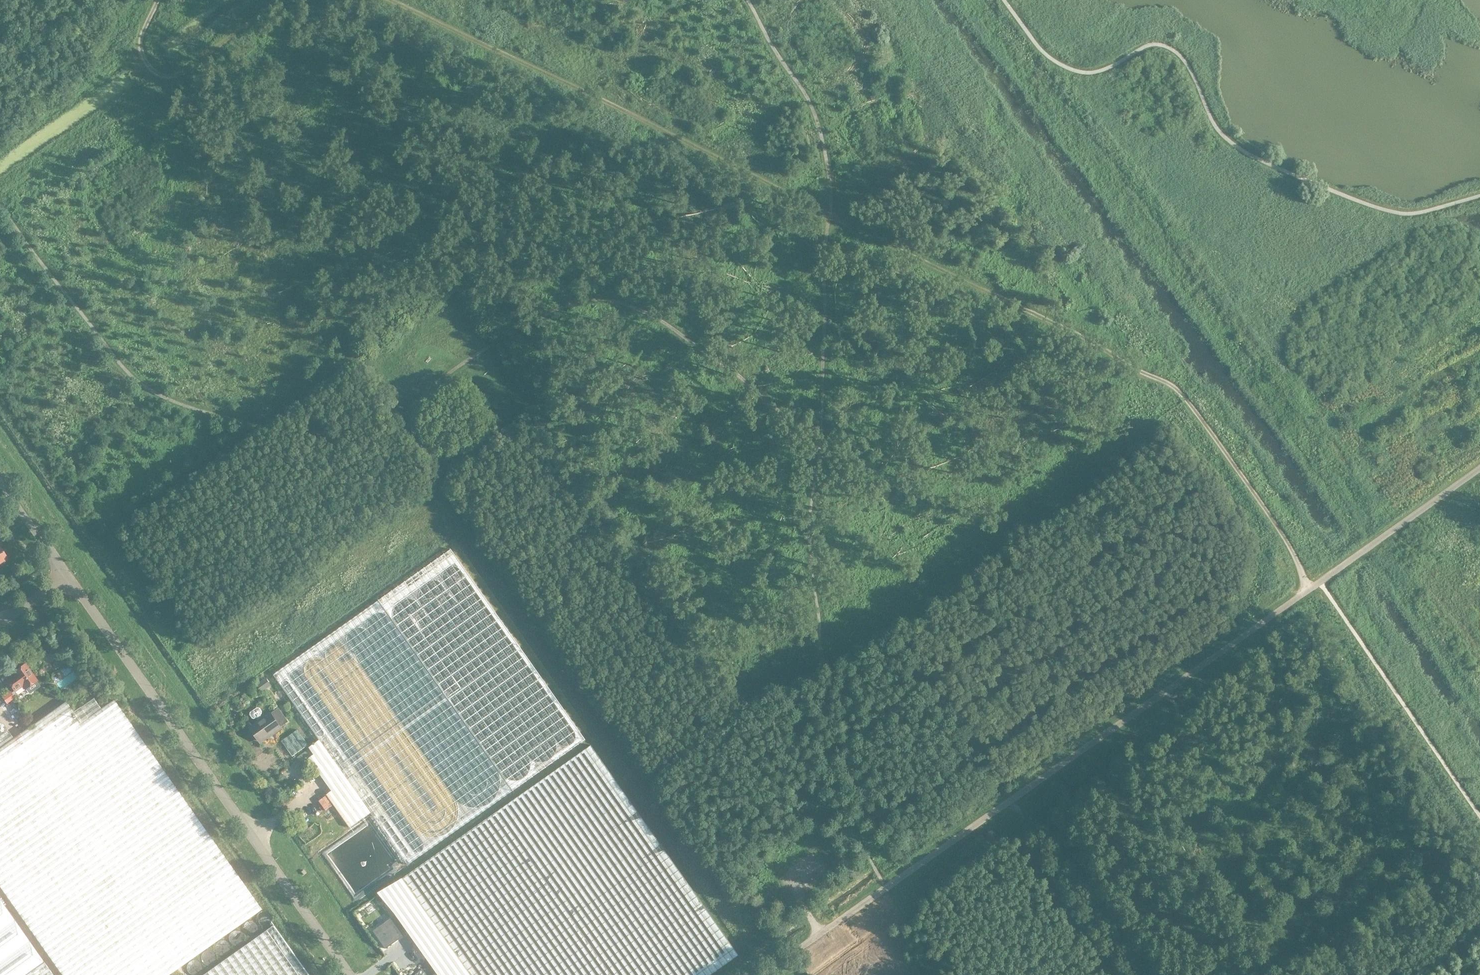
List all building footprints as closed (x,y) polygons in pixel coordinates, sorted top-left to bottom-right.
[(450,550),(378,600),(273,675),(319,740),(309,747),(318,760),(313,764),(355,823),(371,812),(408,865),(585,740),(450,550)] [(25,688),(36,680),(25,664),(13,672),(16,675),(13,677),(12,675),(6,680),(15,691),(23,685),(25,688)] [(270,676),(262,682),(267,689),(275,684),(270,676)] [(10,689),(2,695),(6,702),(15,696),(10,689)] [(72,711),(65,701),(0,747),(0,887),(62,974),(171,974),(261,911),(230,868),(232,867),(113,700),(100,709),(92,697),(72,711)] [(259,721),(252,726),(262,741),(274,732),(275,733),(282,728),(271,712),(264,717),(263,717),(262,717),(261,715),(262,714),(263,711),(261,708),(258,708),(252,712),(252,715),(254,718),(256,718),(257,717),(259,719),(259,720),(259,721)] [(439,974),(710,974),(739,955),(591,745),(381,893),(399,918),(403,924),(439,974)] [(0,899),(0,974),(54,974),(0,899)] [(391,916),(372,929),(385,947),(404,934),(399,927),(403,924),(399,918),(395,921),(391,916)] [(272,926),(203,974),(307,974),(272,926)]
